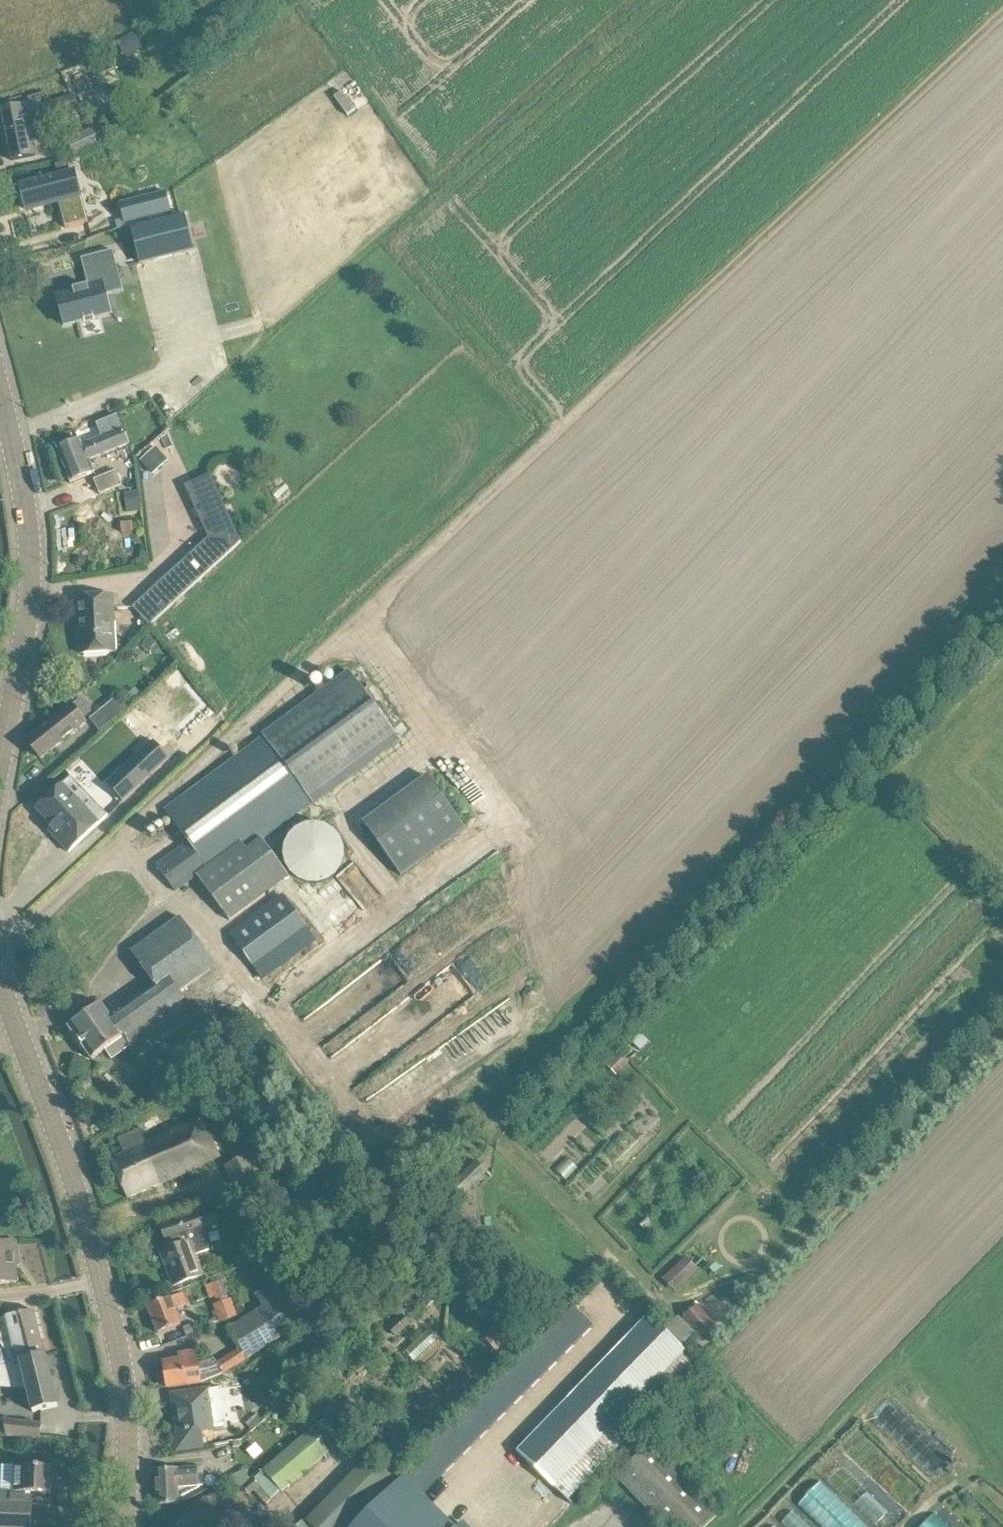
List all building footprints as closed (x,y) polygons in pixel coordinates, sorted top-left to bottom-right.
[(139,28),(123,37),(130,48),(145,40),(139,28)] [(29,103),(2,109),(12,160),(32,156),(35,155),(32,140),(40,139),(37,124),(79,112),(75,95),(47,103),(44,93),(27,98),(29,103)] [(58,175),(18,185),(24,208),(58,200),(66,228),(89,222),(76,170),(70,172),(68,161),(55,165),(58,175)] [(166,192),(120,204),(125,223),(171,211),(166,192)] [(185,214),(131,228),(131,229),(132,229),(141,263),(193,249),(184,215),(186,215),(185,214)] [(88,285),(56,294),(57,294),(65,325),(111,313),(106,295),(100,272),(118,268),(113,250),(81,258),(88,285)] [(92,459),(131,444),(117,415),(96,423),(102,436),(81,444),(79,439),(59,447),(58,447),(71,482),(73,481),(97,472),(92,459)] [(156,446),(141,460),(153,474),(168,460),(156,446)] [(100,494),(122,485),(116,470),(94,479),(100,494)] [(209,537),(133,607),(150,625),(241,542),(210,474),(185,486),(209,537)] [(283,481),(271,492),(278,500),(290,489),(283,481)] [(139,492),(128,494),(130,511),(142,510),(139,492)] [(75,558),(74,560),(74,562),(75,564),(77,565),(79,566),(81,566),(83,565),(85,563),(85,561),(85,559),(84,557),(82,556),(80,555),(78,555),(76,556),(75,558)] [(116,651),(112,595),(77,597),(79,635),(77,635),(78,647),(80,647),(80,653),(116,651)] [(144,635),(138,645),(151,652),(156,641),(144,635)] [(399,737),(350,672),(264,736),(265,737),(165,810),(188,842),(156,865),(175,891),(197,875),(230,920),(289,876),(261,838),(312,800),(313,800),(399,737)] [(117,697),(90,719),(99,731),(127,708),(117,697)] [(72,706),(27,741),(41,758),(85,723),(83,720),(92,713),(92,708),(86,700),(82,700),(73,707),(72,706)] [(123,801),(169,758),(153,741),(107,784),(123,801)] [(63,784),(36,809),(62,837),(58,840),(69,852),(99,823),(108,815),(71,776),(63,784)] [(466,828),(427,776),(363,824),(401,875),(466,828)] [(341,844),(340,838),(339,833),(336,829),(333,824),(328,821),(323,818),(314,817),(310,817),(304,818),(299,821),(295,824),(292,828),(289,833),(287,838),(287,843),(287,849),(289,853),(291,857),(294,862),(297,865),(303,868),(308,870),(312,870),(317,870),(322,869),(326,867),(332,863),(336,859),(338,855),(340,849),(341,844)] [(283,894),(228,934),(262,981),(316,941),(283,894)] [(140,1030),(184,999),(179,993),(216,967),(180,917),(131,952),(155,985),(111,1016),(101,1003),(68,1027),(92,1059),(105,1050),(112,1060),(113,1059),(112,1059),(131,1046),(136,1054),(150,1044),(150,1043),(149,1044),(140,1030)] [(623,1053),(609,1067),(619,1077),(632,1064),(623,1053)] [(128,1198),(220,1156),(203,1119),(146,1146),(138,1129),(135,1131),(118,1139),(124,1153),(110,1159),(128,1198)] [(266,1181),(254,1154),(224,1167),(236,1194),(266,1181)] [(476,1159),(450,1184),(462,1197),(488,1172),(476,1159)] [(209,1250),(202,1229),(219,1223),(213,1208),(163,1224),(167,1239),(165,1240),(166,1243),(167,1246),(166,1248),(166,1251),(167,1254),(169,1259),(166,1260),(175,1284),(201,1274),(194,1256),(209,1250)] [(646,1217),(639,1224),(645,1230),(652,1224),(646,1217)] [(451,1224),(443,1231),(452,1241),(460,1234),(451,1224)] [(14,1256),(18,1255),(17,1241),(0,1243),(0,1284),(17,1282),(14,1256)] [(265,1248),(237,1259),(240,1268),(269,1258),(265,1248)] [(501,1258),(494,1264),(499,1271),(506,1264),(501,1258)] [(225,1279),(211,1284),(218,1303),(232,1298),(225,1279)] [(303,1323),(277,1281),(255,1294),(264,1309),(229,1330),(240,1348),(217,1363),(214,1359),(198,1363),(196,1352),(180,1354),(181,1360),(164,1362),(168,1387),(201,1382),(222,1374),(246,1358),(303,1323)] [(182,1324),(176,1310),(188,1305),(183,1292),(166,1299),(148,1306),(158,1333),(182,1324)] [(427,1294),(420,1300),(429,1309),(435,1302),(427,1294)] [(699,1306),(683,1320),(701,1339),(716,1325),(699,1306)] [(575,1307),(557,1324),(576,1343),(593,1326),(575,1307)] [(0,1319),(0,1342),(6,1352),(16,1349),(19,1360),(20,1360),(21,1360),(33,1357),(34,1364),(45,1361),(43,1355),(45,1354),(34,1310),(0,1319)] [(403,1315),(388,1329),(397,1338),(411,1325),(403,1315)] [(523,1445),(517,1452),(554,1487),(568,1500),(697,1365),(683,1352),(646,1317),(523,1445)] [(557,1324),(540,1341),(559,1360),(576,1343),(557,1324)] [(504,1326),(488,1341),(499,1353),(515,1338),(504,1326)] [(428,1329),(405,1350),(415,1362),(439,1341),(428,1329)] [(26,1384),(33,1412),(38,1411),(58,1406),(45,1354),(43,1355),(45,1361),(34,1364),(33,1357),(21,1360),(20,1360),(20,1362),(12,1364),(0,1363),(0,1382),(26,1384)] [(193,1392),(173,1395),(178,1430),(174,1435),(177,1451),(196,1448),(204,1447),(202,1430),(215,1429),(227,1427),(221,1388),(210,1390),(193,1392)] [(257,1414),(247,1423),(253,1431),(264,1422),(257,1414)] [(41,1424),(5,1421),(7,1437),(39,1440),(41,1424)] [(282,1492),(330,1452),(313,1431),(264,1472),(282,1492)] [(651,1444),(616,1478),(664,1526),(705,1526),(718,1514),(651,1444)] [(397,1485),(369,1456),(296,1526),(355,1526),(397,1485)] [(421,1459),(404,1476),(405,1477),(407,1479),(422,1495),(439,1478),(421,1459)] [(46,1493),(52,1493),(52,1482),(55,1482),(56,1464),(36,1464),(36,1467),(17,1466),(16,1491),(1,1490),(0,1505),(0,1526),(31,1526),(32,1504),(45,1505),(46,1493)] [(176,1488),(203,1487),(203,1468),(156,1470),(157,1505),(177,1505),(176,1488)] [(407,1479),(405,1477),(397,1485),(355,1526),(454,1526),(422,1495),(407,1479)] [(250,1497),(261,1488),(254,1480),(244,1489),(250,1497)] [(176,1526),(227,1526),(208,1498),(198,1505),(182,1516),(185,1521),(176,1526)] [(917,1526),(950,1526),(932,1510),(917,1526)]
